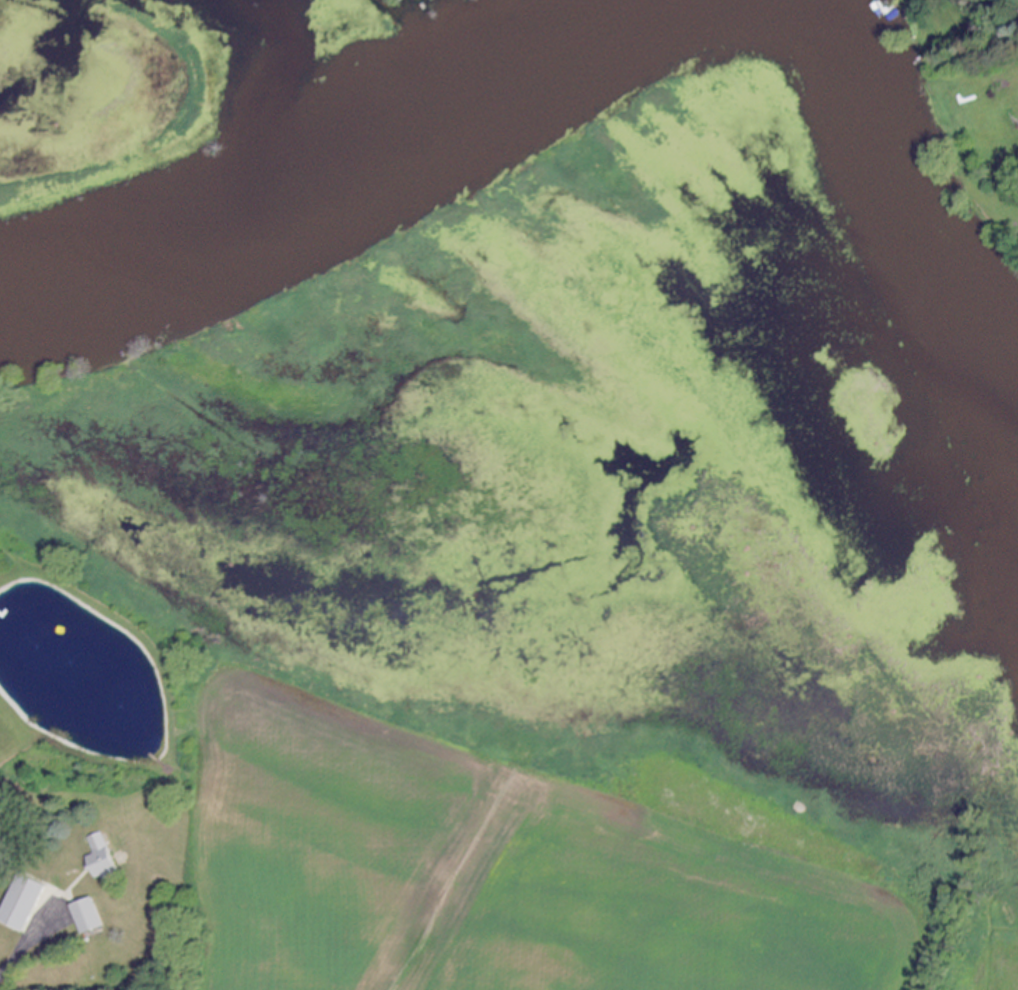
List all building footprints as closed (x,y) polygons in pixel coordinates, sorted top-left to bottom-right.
[(93,839),(98,856),(94,858),(101,880),(106,879),(109,887),(125,882),(109,834),(93,839)] [(4,922),(31,934),(53,886),(26,874),(4,922)] [(76,907),(87,937),(109,929),(98,899),(76,907)]
